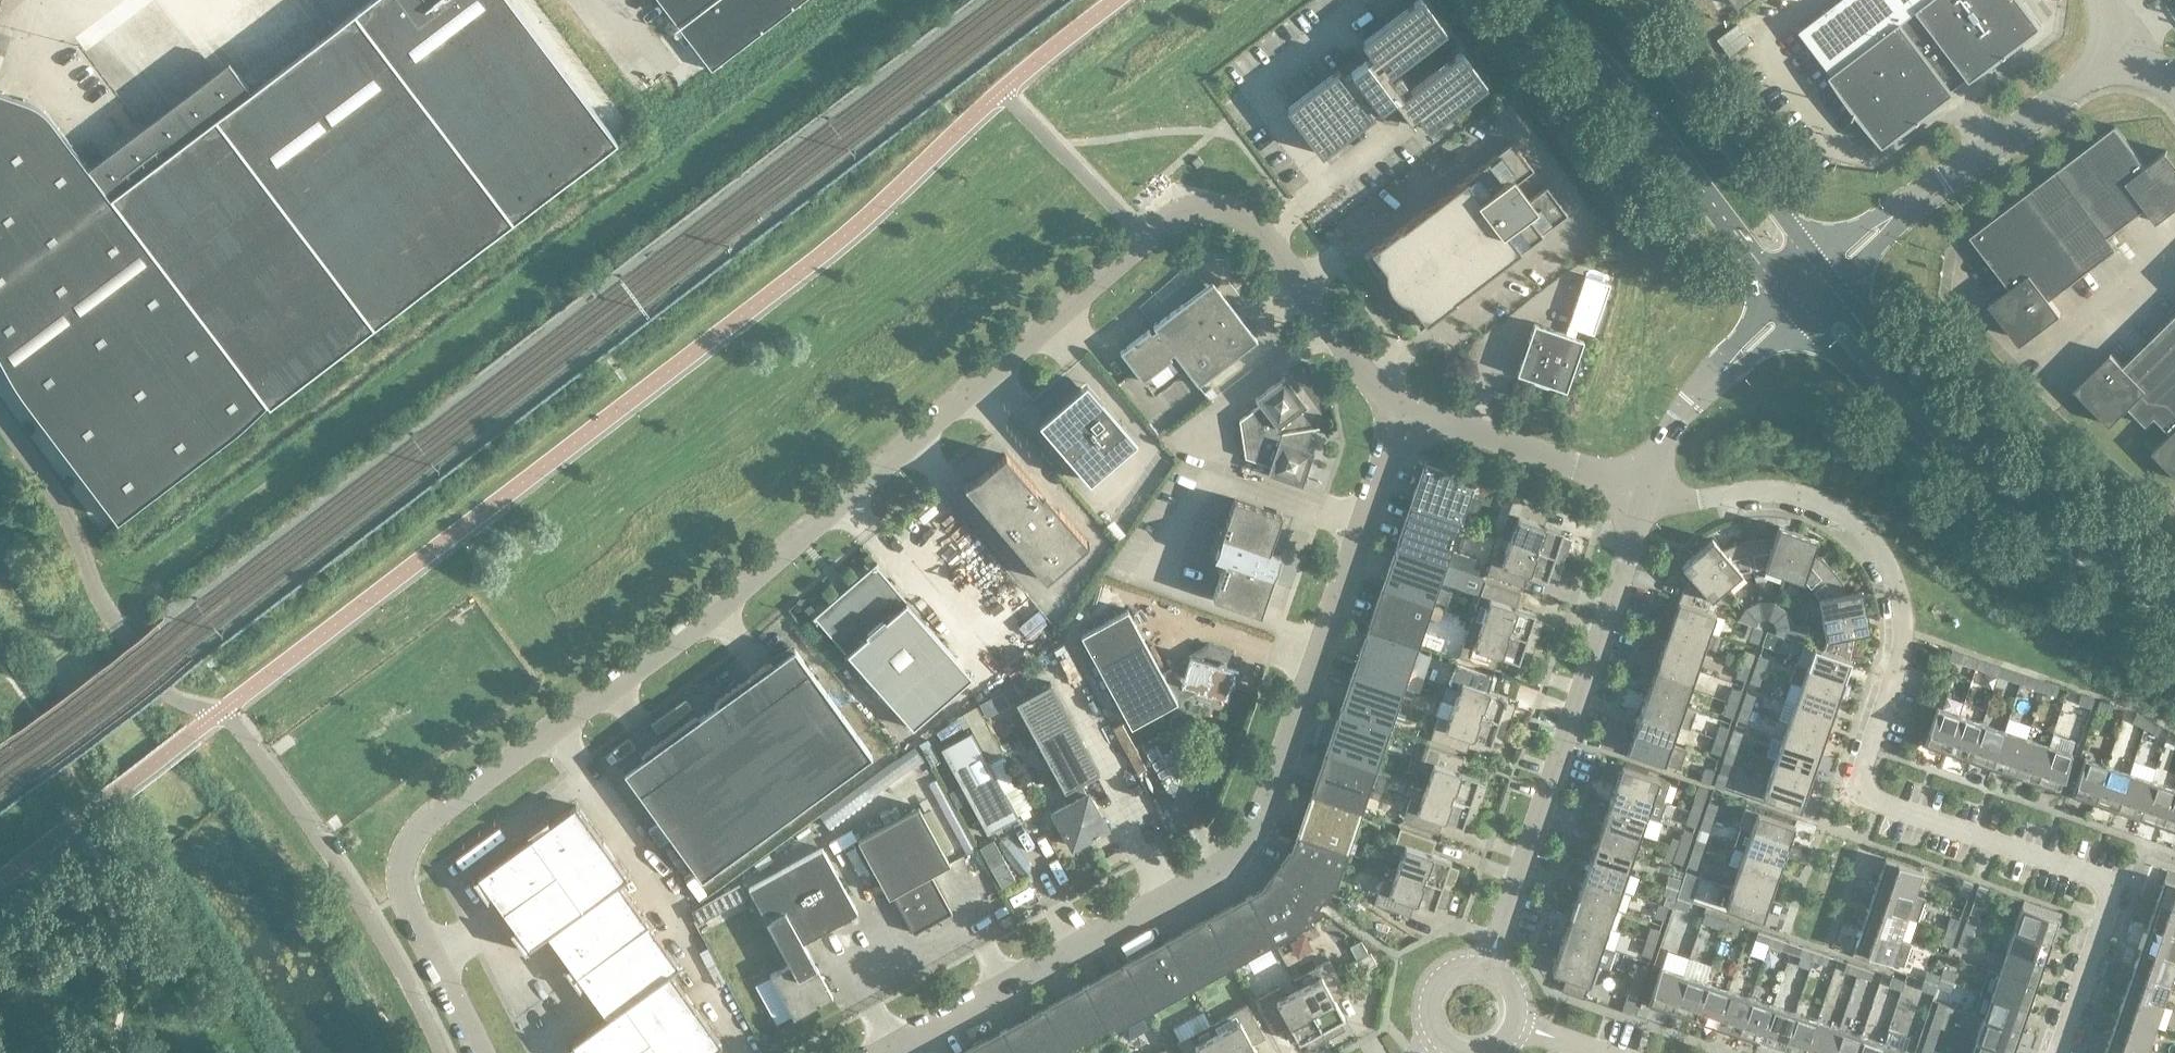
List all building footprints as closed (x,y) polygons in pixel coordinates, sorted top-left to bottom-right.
[(250,89),(228,61),(88,167),(55,124),(52,121),(50,118),(47,115),(43,111),(39,109),(34,105),(29,102),(22,99),(17,96),(0,91),(0,357),(3,363),(7,370),(11,376),(16,384),(22,394),(29,403),(118,520),(617,141),(510,0),(368,0),(250,89)] [(711,70),(803,0),(658,0),(711,70)] [(1422,0),(1417,0),(1362,42),(1371,54),(1352,69),(1354,72),(1346,79),(1338,69),(1286,108),(1321,154),(1373,114),(1397,118),(1409,119),(1412,124),(1413,123),(1412,121),(1418,117),(1428,129),(1486,85),(1461,52),(1403,95),(1398,88),(1405,83),(1400,76),(1393,82),(1388,75),(1445,31),(1422,0)] [(1799,29),(1832,72),(1831,74),(1883,144),(1953,91),(1952,89),(1969,76),(1970,78),(2040,25),(2021,0),(1838,0),(1799,29)] [(2117,123),(1968,236),(1969,237),(1972,235),(2011,287),(1991,302),(1992,303),(1994,302),(2022,338),(2059,310),(2061,313),(2062,312),(2052,298),(2117,249),(2108,237),(2146,208),(2157,223),(2158,222),(2156,219),(2174,205),(2174,167),(2165,154),(2168,152),(2167,151),(2147,167),(2115,126),(2118,124),(2117,123)] [(1533,169),(1512,141),(1364,254),(1375,269),(1381,265),(1385,269),(1385,271),(1385,273),(1385,276),(1386,280),(1388,284),(1389,287),(1390,289),(1392,291),(1394,293),(1396,295),(1398,297),(1402,299),(1406,301),(1410,302),(1413,306),(1407,311),(1419,326),(1567,214),(1546,186),(1529,199),(1516,182),(1533,169)] [(1573,336),(1533,322),(1516,373),(1566,390),(1571,372),(1573,373),(1575,369),(1577,365),(1578,362),(1579,357),(1577,357),(1583,339),(1580,338),(1583,330),(1595,333),(1610,282),(1584,275),(1569,326),(1575,327),(1573,336)] [(1257,340),(1212,281),(1152,326),(1155,328),(1151,331),(1149,328),(1119,351),(1135,371),(1142,380),(1171,358),(1169,355),(1173,352),(1197,385),(1257,340)] [(2160,328),(2123,365),(2110,352),(2109,353),(2111,355),(2078,388),(2111,421),(2108,423),(2109,424),(2128,406),(2144,423),(2142,425),(2143,426),(2154,416),(2170,432),(2152,450),(2153,451),(2155,449),(2174,470),(2174,313),(2160,328)] [(1238,419),(1241,436),(1312,426),(1299,409),(1306,404),(1284,375),(1254,397),(1259,404),(1238,419)] [(1137,441),(1086,381),(1038,422),(1089,482),(1137,441)] [(1305,447),(1312,426),(1241,436),(1244,457),(1269,465),(1267,472),(1301,484),(1313,450),(1305,447)] [(1041,495),(1005,454),(979,477),(963,485),(1045,580),(1089,542),(1088,541),(1087,542),(1044,492),(1041,495)] [(1474,481),(1423,463),(1409,505),(1460,523),(1474,481)] [(1272,577),(1276,564),(1279,554),(1268,550),(1280,514),(1255,506),(1255,505),(1233,498),(1224,526),(1215,523),(1205,554),(1224,561),(1212,596),(1234,604),(1259,612),(1271,577),(1272,577)] [(1496,534),(1496,535),(1563,558),(1569,539),(1561,536),(1563,530),(1538,522),(1542,508),(1512,498),(1504,521),(1514,525),(1509,539),(1496,534)] [(1460,523),(1409,505),(1395,546),(1446,564),(1450,551),(1460,523)] [(1754,539),(1746,540),(1752,570),(1764,567),(1783,574),(1797,532),(1778,525),(1773,539),(1765,538),(1759,538),(1754,539)] [(1817,538),(1797,532),(1783,574),(1802,580),(1810,589),(1833,569),(1827,563),(1823,560),(1818,556),(1812,552),(1817,538)] [(1563,558),(1496,535),(1509,540),(1504,554),(1494,551),(1486,574),(1516,584),(1521,571),(1546,579),(1548,573),(1557,576),(1563,558)] [(1712,538),(1696,552),(1725,585),(1741,572),(1752,570),(1746,540),(1738,542),(1733,544),(1728,546),(1721,549),(1712,538)] [(1446,564),(1395,546),(1381,587),(1432,605),(1446,564)] [(1450,551),(1446,564),(1463,569),(1467,557),(1450,551)] [(1725,585),(1696,552),(1681,565),(1690,576),(1686,583),(1683,588),(1680,593),(1678,600),(1706,610),(1707,609),(1710,599),(1725,585)] [(876,561),(851,582),(852,584),(838,596),(836,595),(812,616),(814,619),(815,617),(866,677),(867,676),(912,728),(914,727),(912,725),(969,676),(970,678),(972,677),(927,625),(928,624),(876,564),(878,563),(876,561)] [(1837,575),(1833,569),(1810,589),(1818,598),(1821,618),(1865,609),(1861,589),(1847,592),(1843,585),(1840,580),(1837,575)] [(1484,580),(1471,618),(1535,640),(1541,622),(1532,619),(1535,613),(1510,604),(1514,591),(1484,580)] [(1432,605),(1381,587),(1367,629),(1418,646),(1432,605)] [(1706,610),(1678,600),(1671,618),(1709,631),(1715,612),(1707,609),(1706,610)] [(1762,618),(1758,601),(1745,607),(1756,620),(1762,618)] [(1773,602),(1758,601),(1762,618),(1768,618),(1773,602)] [(1786,610),(1773,602),(1768,618),(1773,621),(1786,610)] [(1433,605),(1429,616),(1438,619),(1442,608),(1433,605)] [(1756,620),(1745,607),(1737,620),(1752,625),(1753,625),(1756,620)] [(1177,700),(1181,685),(1182,677),(1161,670),(1127,608),(1080,634),(1130,726),(1177,700)] [(1869,629),(1865,609),(1821,618),(1825,638),(1822,648),(1822,649),(1850,659),(1852,653),(1854,645),(1855,640),(1855,632),(1869,629)] [(1792,624),(1786,610),(1773,621),(1776,627),(1792,624)] [(1535,640),(1471,618),(1458,656),(1488,667),(1493,653),(1518,662),(1520,655),(1529,658),(1535,640)] [(1721,635),(1709,631),(1671,618),(1665,637),(1702,650),(1715,654),(1721,635)] [(1791,639),(1792,624),(1776,627),(1775,633),(1784,636),(1791,639)] [(1762,628),(1753,625),(1752,625),(1748,639),(1757,642),(1762,628)] [(1418,646),(1367,629),(1353,670),(1404,687),(1418,646)] [(1762,644),(1761,645),(1779,652),(1784,636),(1775,633),(1766,630),(1762,644)] [(1702,650),(1665,637),(1659,655),(1696,668),(1702,650)] [(1189,655),(1182,677),(1181,685),(1196,689),(1196,686),(1213,691),(1212,693),(1226,698),(1230,683),(1228,683),(1232,668),(1234,669),(1235,668),(1226,665),(1226,663),(1226,662),(1225,661),(1225,660),(1224,660),(1223,659),(1226,650),(1230,651),(1231,650),(1208,643),(1189,655)] [(1813,645),(1807,665),(1844,677),(1850,659),(1822,649),(1822,648),(1813,645)] [(871,755),(794,648),(775,662),(770,656),(714,697),(718,703),(699,717),(695,711),(638,752),(643,758),(624,771),(701,878),(871,755)] [(1744,649),(1740,662),(1749,665),(1753,652),(1744,649)] [(1951,649),(1951,650),(1948,658),(1961,663),(1964,654),(1951,649)] [(1767,657),(1758,654),(1754,667),(1763,670),(1767,657)] [(1696,668),(1659,655),(1652,674),(1690,687),(1696,668)] [(1749,665),(1740,662),(1735,676),(1744,679),(1749,665)] [(2000,666),(1987,662),(1984,671),(1997,675),(2000,666)] [(1440,699),(1440,700),(1507,722),(1513,704),(1504,701),(1506,695),(1481,686),(1486,673),(1456,663),(1448,686),(1458,689),(1453,703),(1440,699)] [(1844,677),(1807,665),(1800,683),(1838,696),(1844,677)] [(2013,671),(2000,666),(1997,675),(2010,680),(2013,671)] [(1763,670),(1754,667),(1749,681),(1758,684),(1763,670)] [(1404,687),(1353,670),(1339,711),(1390,728),(1404,687)] [(1690,687),(1652,674),(1646,692),(1683,705),(1690,687)] [(2045,681),(2031,677),(2028,686),(2041,690),(2045,681)] [(1838,696),(1800,683),(1791,680),(1785,698),(1831,714),(1838,696)] [(1065,789),(1080,781),(1099,771),(1050,681),(1015,700),(1064,790),(1065,789)] [(2058,686),(2045,681),(2041,690),(2055,695),(2058,686)] [(1732,686),(1727,699),(1736,703),(1741,689),(1732,686)] [(1755,694),(1746,691),(1741,704),(1750,707),(1755,694)] [(1696,709),(1683,705),(1646,692),(1640,711),(1677,724),(1689,728),(1696,709)] [(2093,698),(2080,693),(2077,702),(2090,707),(2093,698)] [(1831,714),(1785,698),(1778,717),(1788,720),(1825,733),(1831,714)] [(1736,703),(1727,699),(1723,713),(1732,716),(1736,703)] [(1507,722),(1440,700),(1439,700),(1452,705),(1448,719),(1438,715),(1430,739),(1460,749),(1465,735),(1490,744),(1492,738),(1500,741),(1507,722)] [(2099,700),(2095,709),(2109,713),(2112,704),(2099,700)] [(1750,707),(1741,704),(1737,718),(1746,721),(1750,707)] [(1923,744),(1946,752),(1959,714),(1936,707),(1923,744)] [(965,710),(959,715),(967,725),(973,720),(965,710)] [(1390,728),(1339,711),(1325,752),(1376,770),(1390,728)] [(1397,711),(1395,719),(1403,721),(1405,714),(1397,711)] [(1677,724),(1640,711),(1633,729),(1671,742),(1677,724)] [(2148,719),(2135,712),(2131,721),(2144,727),(2148,719)] [(1981,722),(1959,714),(1946,752),(1968,759),(1981,722)] [(959,715),(937,731),(944,739),(965,724),(959,715)] [(2161,725),(2148,719),(2144,727),(2156,734),(2161,725)] [(1825,733),(1788,720),(1781,739),(1819,751),(1825,733)] [(2003,730),(1981,722),(1968,759),(1991,767),(2003,730)] [(986,723),(977,728),(991,752),(1000,747),(986,723)] [(1719,723),(1714,736),(1724,740),(1728,726),(1719,723)] [(1742,731),(1733,728),(1728,741),(1738,744),(1742,731)] [(1671,742),(1633,729),(1627,749),(1664,762),(1671,742)] [(2025,737),(2003,730),(1991,767),(2013,774),(2025,737)] [(970,731),(940,748),(986,832),(1017,816),(970,731)] [(1819,751),(1781,739),(1772,735),(1765,754),(1775,757),(1812,770),(1819,751)] [(1156,736),(1141,745),(1164,787),(1179,778),(1182,767),(1167,740),(1156,736)] [(1724,740),(1714,736),(1710,750),(1719,753),(1724,740)] [(2048,745),(2025,737),(2013,774),(2035,782),(2048,745)] [(929,738),(920,744),(932,767),(942,761),(929,738)] [(1738,744),(1728,741),(1724,755),(1733,758),(1738,744)] [(1412,781),(1411,782),(1478,805),(1485,786),(1476,784),(1478,777),(1453,769),(1458,755),(1428,745),(1420,768),(1430,772),(1425,786),(1412,781)] [(2071,753),(2048,745),(2035,782),(2058,790),(2071,753)] [(1376,770),(1325,752),(1310,793),(1362,811),(1376,770)] [(1812,770),(1775,757),(1769,776),(1806,788),(1812,770)] [(2070,794),(2093,802),(2106,765),(2083,757),(2070,794)] [(1671,781),(1622,764),(1615,784),(1652,796),(1665,800),(1671,781)] [(2128,772),(2106,765),(2093,802),(2116,810),(2128,772)] [(1700,780),(1709,783),(1713,769),(1704,766),(1700,780)] [(1727,774),(1718,771),(1714,785),(1723,788),(1727,774)] [(2151,780),(2128,772),(2116,810),(2138,817),(2151,780)] [(1806,788),(1769,776),(1762,795),(1799,808),(1806,788)] [(2173,788),(2151,780),(2138,817),(2160,825),(2173,788)] [(1086,793),(1080,781),(1065,789),(1071,801),(1053,811),(1072,845),(1106,827),(1087,792),(1086,793)] [(1478,805),(1411,782),(1411,783),(1424,787),(1420,801),(1410,798),(1402,821),(1432,831),(1437,818),(1461,826),(1464,820),(1472,823),(1478,805)] [(1652,796),(1615,784),(1609,802),(1646,815),(1652,796)] [(2173,788),(2160,825),(2174,830),(2174,788),(2173,788)] [(1362,811),(1310,793),(1296,835),(1347,852),(1362,811)] [(1694,796),(1690,809),(1699,812),(1703,799),(1694,796)] [(1717,804),(1708,800),(1704,814),(1713,817),(1717,804)] [(1646,815),(1609,802),(1602,821),(1639,833),(1646,815)] [(532,835),(559,871),(584,907),(619,883),(618,882),(627,876),(575,804),(548,824),(545,820),(548,818),(547,817),(527,832),(528,833),(530,832),(532,835)] [(949,863),(918,806),(857,839),(888,896),(892,894),(913,932),(951,911),(930,873),(949,863)] [(1738,826),(1750,830),(1787,842),(1794,823),(1744,806),(1738,826)] [(1699,812),(1690,809),(1685,822),(1694,825),(1699,812)] [(1713,817),(1704,814),(1699,827),(1708,830),(1713,817)] [(1639,833),(1602,821),(1596,839),(1633,852),(1639,833)] [(1383,864),(1450,887),(1457,869),(1448,866),(1450,860),(1425,851),(1430,838),(1400,827),(1392,851),(1401,854),(1397,868),(1383,864)] [(1787,842),(1750,830),(1744,848),(1781,861),(1787,842)] [(1681,833),(1677,846),(1686,849),(1691,836),(1681,833)] [(559,871),(532,835),(477,875),(479,877),(475,880),(473,878),(472,879),(487,899),(488,898),(487,896),(490,894),(503,911),(559,871)] [(1347,852),(1296,835),(1291,851),(1289,850),(1276,868),(1321,901),(1333,885),(1336,886),(1347,852)] [(1705,841),(1696,838),(1691,851),(1700,854),(1705,841)] [(1633,852),(1596,839),(1590,858),(1627,870),(1633,852)] [(996,840),(981,848),(1002,888),(1017,880),(996,840)] [(1686,849),(1677,846),(1672,859),(1681,863),(1686,849)] [(748,887),(783,952),(802,941),(857,911),(822,847),(748,887)] [(1781,861),(1744,848),(1738,867),(1775,879),(1781,861)] [(1700,854),(1691,851),(1686,864),(1696,867),(1700,854)] [(1627,870),(1590,858),(1583,876),(1620,889),(1627,870)] [(1884,858),(1876,881),(1914,894),(1922,871),(1884,858)] [(1450,887),(1383,864),(1383,865),(1396,869),(1391,883),(1382,880),(1373,903),(1404,914),(1408,900),(1433,909),(1435,903),(1444,905),(1450,887)] [(1775,879),(1738,867),(1731,885),(1768,898),(1775,879)] [(1274,943),(1312,922),(1310,917),(1321,901),(1276,868),(1263,887),(1248,895),(1274,943)] [(584,907),(559,871),(503,911),(516,929),(512,932),(511,930),(510,931),(524,951),(525,950),(524,948),(528,945),(529,947),(547,934),(584,907)] [(1668,874),(1665,883),(1678,888),(1679,886),(1681,879),(1668,874)] [(1620,889),(1583,876),(1577,895),(1614,907),(1620,889)] [(1972,882),(1963,878),(1958,892),(1967,895),(1972,882)] [(2155,902),(2174,909),(2174,883),(2163,879),(2155,902)] [(1768,898),(1731,885),(1719,881),(1712,900),(1762,917),(1768,898)] [(1914,894),(1876,881),(1869,903),(1906,916),(1914,894)] [(648,924),(619,883),(584,907),(547,934),(571,967),(567,970),(566,969),(565,970),(571,979),(648,924)] [(1678,888),(1665,883),(1662,892),(1675,897),(1676,895),(1678,888)] [(745,896),(739,884),(691,910),(698,922),(745,896)] [(1987,887),(1978,884),(1973,897),(1982,900),(1987,887)] [(1679,886),(1678,888),(1676,895),(1689,900),(1692,890),(1679,886)] [(1274,943),(1248,895),(1207,918),(1233,965),(1274,943)] [(1614,907),(1577,895),(1571,913),(1608,926),(1614,907)] [(1689,900),(1676,895),(1675,897),(1673,904),(1686,909),(1689,900)] [(1653,915),(1662,918),(1667,905),(1658,902),(1653,915)] [(2155,902),(2147,924),(2174,934),(2174,909),(2155,902)] [(1906,916),(1869,903),(1861,926),(1898,938),(1906,916)] [(2021,905),(2013,928),(2050,941),(2058,918),(2021,905)] [(1608,926),(1571,913),(1564,932),(1601,944),(1608,926)] [(1726,920),(1713,915),(1710,924),(1723,929),(1726,920)] [(1950,916),(1945,929),(1954,933),(1959,919),(1950,916)] [(1233,965),(1207,918),(1166,940),(1192,988),(1233,965)] [(1739,924),(1726,920),(1723,929),(1736,934),(1739,924)] [(1974,924),(1965,921),(1960,935),(1969,938),(1974,924)] [(678,965),(648,924),(571,979),(578,988),(579,988),(579,987),(583,984),(606,1017),(678,965)] [(2147,924),(2140,946),(2174,958),(2174,934),(2147,924)] [(1650,925),(1645,939),(1654,942),(1659,928),(1650,925)] [(1898,938),(1861,926),(1853,949),(1891,961),(1898,938)] [(2050,941),(2013,928),(2005,950),(2043,963),(2050,941)] [(1954,933),(1945,929),(1941,943),(1950,946),(1954,933)] [(1770,935),(1757,930),(1754,939),(1767,944),(1770,935)] [(1601,944),(1564,932),(1558,950),(1595,963),(1601,944)] [(1784,940),(1770,935),(1767,944),(1781,949),(1784,940)] [(1969,938),(1960,935),(1956,948),(1965,951),(1969,938)] [(1654,942),(1645,939),(1641,952),(1650,955),(1654,942)] [(1192,988),(1166,940),(1125,963),(1151,1010),(1192,988)] [(820,975),(802,941),(783,952),(789,963),(769,974),(793,1017),(832,996),(820,974),(820,975)] [(1815,950),(1802,946),(1798,955),(1812,959),(1815,950)] [(2140,946),(2132,969),(2169,981),(2174,965),(2174,958),(2140,946)] [(1376,961),(1370,950),(1347,962),(1354,974),(1376,961)] [(1595,963),(1558,950),(1551,970),(1566,975),(1561,989),(1584,997),(1595,963)] [(1828,955),(1815,950),(1812,959),(1825,964),(1828,955)] [(2043,963),(2005,950),(1998,972),(2035,985),(2043,963)] [(1328,959),(1307,971),(1294,978),(1292,975),(1291,975),(1325,1037),(1342,1028),(1338,1020),(1344,1017),(1331,994),(1344,987),(1328,959)] [(1859,965),(1846,961),(1843,970),(1856,974),(1859,965)] [(1637,962),(1633,976),(1642,979),(1646,966),(1637,962)] [(1151,1010),(1125,963),(1084,985),(1110,1032),(1151,1010)] [(678,965),(606,1017),(571,1042),(573,1044),(569,1047),(567,1045),(566,1046),(572,1052),(629,1052),(646,1041),(695,1006),(670,972),(679,966),(678,965)] [(1647,1002),(1670,1010),(1683,973),(1660,965),(1647,1002)] [(1873,970),(1859,965),(1856,974),(1870,979),(1873,970)] [(1942,968),(1940,975),(1939,977),(1952,982),(1955,973),(1942,968)] [(2169,981),(2132,969),(2125,991),(2162,1004),(2169,981)] [(1926,970),(1923,979),(1937,984),(1939,977),(1940,975),(1926,970)] [(2035,985),(1998,972),(1990,995),(2027,1007),(2035,985)] [(1705,981),(1683,973),(1670,1010),(1693,1018),(1705,981)] [(1325,1037),(1291,975),(1297,988),(1284,995),(1279,986),(1258,998),(1273,1026),(1286,1019),(1298,1042),(1304,1039),(1308,1047),(1325,1037)] [(1642,979),(1633,976),(1628,990),(1637,993),(1642,979)] [(1890,976),(1887,985),(1900,989),(1903,980),(1890,976)] [(1939,977),(1937,984),(1936,986),(1949,991),(1952,982),(1939,977)] [(1937,984),(1923,979),(1920,988),(1933,993),(1936,986),(1937,984)] [(1727,988),(1705,981),(1693,1018),(1715,1025),(1727,988)] [(1084,985),(1043,1007),(1068,1052),(1072,1052),(1110,1032),(1084,985)] [(1750,996),(1727,988),(1715,1025),(1737,1033),(1750,996)] [(2162,1004),(2125,991),(2117,1013),(2154,1026),(2162,1004)] [(2027,1007),(1990,995),(1983,1017),(2020,1030),(2027,1007)] [(1772,1004),(1750,996),(1737,1033),(1759,1041),(1772,1004)] [(1953,1006),(1938,1002),(1930,1024),(1939,1027),(1945,1029),(1953,1006)] [(1225,1015),(1211,1023),(1228,1052),(1257,1052),(1249,1039),(1262,1032),(1247,1004),(1225,1015)] [(1794,1011),(1772,1004),(1759,1041),(1781,1048),(1794,1011)] [(695,1006),(646,1041),(655,1052),(707,1052),(721,1043),(695,1006)] [(1043,1007),(1003,1030),(1015,1052),(1068,1052),(1043,1007)] [(1794,1011),(1781,1048),(1795,1052),(1805,1052),(1816,1019),(1794,1011)] [(2154,1026),(2117,1013),(2109,1035),(2147,1048),(2154,1026)] [(2020,1030),(1983,1017),(1975,1039),(2012,1052),(2020,1030)] [(1816,1019),(1805,1052),(1830,1052),(1839,1026),(1816,1019)] [(1211,1023),(1176,1042),(1182,1052),(1228,1052),(1211,1023)] [(1939,1027),(1930,1024),(1926,1037),(1935,1040),(1939,1027)] [(1839,1026),(1830,1052),(1854,1052),(1861,1034),(1839,1026)] [(1003,1030),(962,1052),(1015,1052),(1003,1030)] [(1861,1034),(1854,1052),(1879,1052),(1883,1041),(1861,1034)] [(2109,1035),(2103,1052),(2145,1052),(2147,1048),(2109,1035)] [(1975,1039),(1970,1052),(2012,1052),(1975,1039)] [(646,1041),(629,1052),(655,1052),(646,1041)] [(1883,1041),(1879,1052),(1905,1052),(1906,1050),(1906,1049),(1883,1041)]
